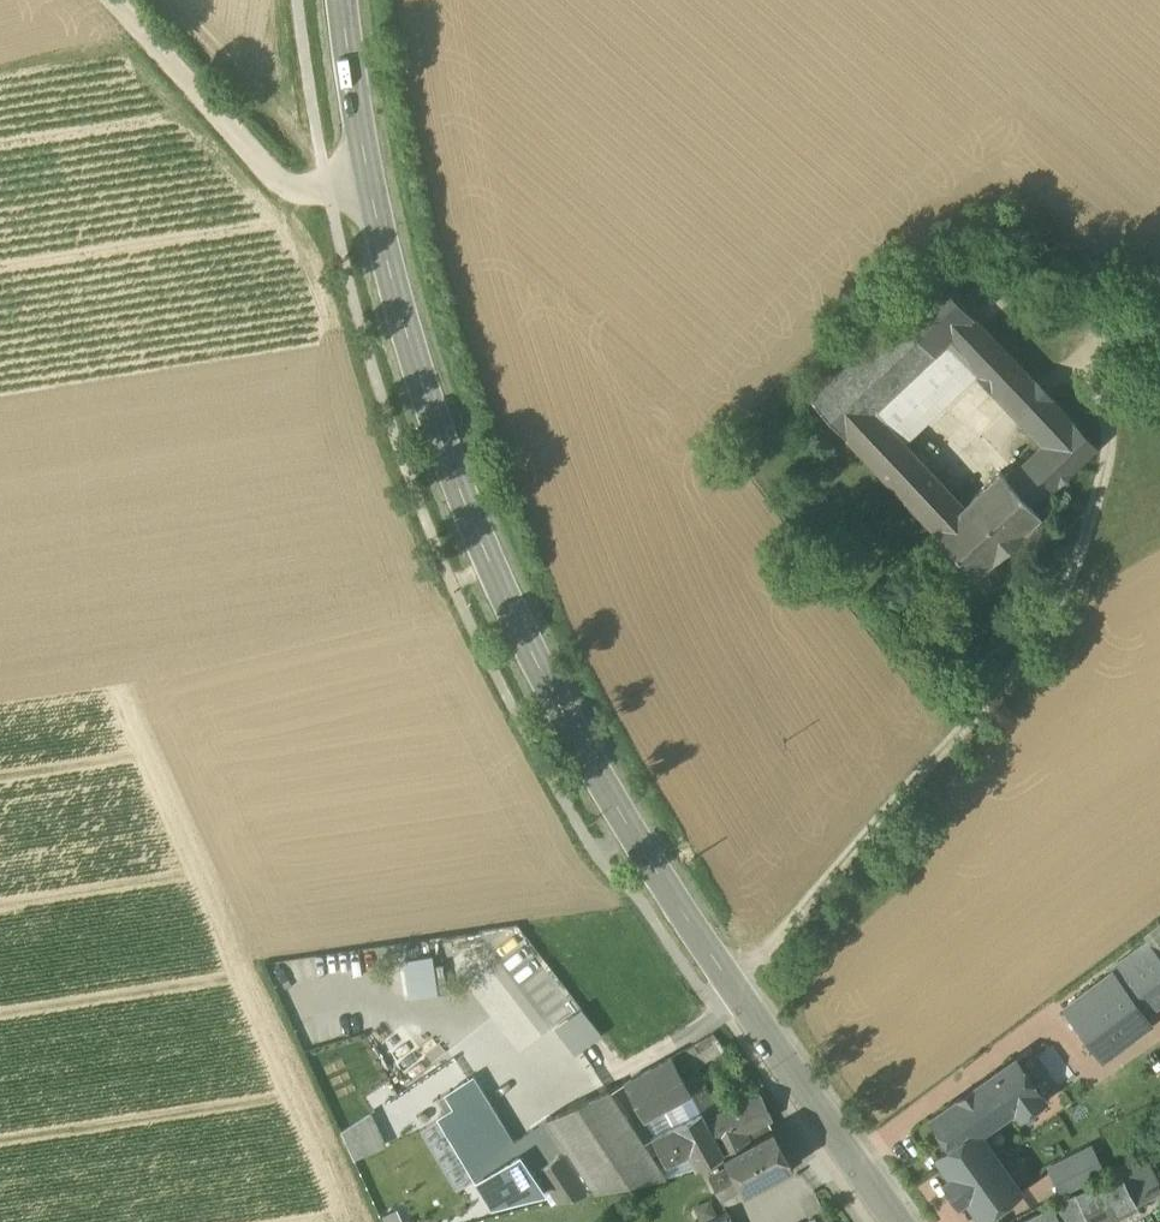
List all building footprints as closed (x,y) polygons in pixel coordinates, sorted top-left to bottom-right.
[(808,398),(844,437),(872,412),(946,343),(975,374),(1007,408),(1021,423),(1049,398),(1035,382),(936,278),(808,398)] [(946,343),(872,412),(901,443),(975,374),(946,343)] [(1097,448),(1049,398),(1021,423),(1043,447),(1007,480),(1033,508),(1097,448)] [(961,506),(901,443),(872,412),(844,437),(933,532),(961,506)] [(933,532),(973,576),(1039,515),(1033,508),(1007,480),(998,471),(961,506),(933,532)] [(1148,948),(1159,963),(1159,929),(1143,942),(1148,948)] [(1128,992),(1127,993),(1145,1015),(1159,1003),(1159,963),(1148,948),(1114,973),(1128,992)] [(432,956),(403,959),(408,999),(437,995),(432,956)] [(1113,972),(1062,1010),(1078,1031),(1127,993),(1128,992),(1114,973),(1113,972)] [(1078,1031),(1101,1062),(1152,1024),(1145,1015),(1127,993),(1078,1031)] [(574,1055),(601,1035),(580,1008),(555,1026),(574,1055)] [(623,1083),(643,1120),(690,1095),(683,1080),(671,1058),(623,1083)] [(975,1129),(978,1133),(1014,1108),(1020,1116),(1044,1099),(1015,1059),(930,1119),(950,1147),(975,1129)] [(683,1080),(690,1095),(704,1087),(696,1073),(683,1080)] [(455,1108),(439,1118),(476,1180),(519,1154),(512,1143),(473,1078),(446,1094),(455,1108)] [(714,1107),(704,1087),(690,1095),(700,1113),(714,1107)] [(546,1119),(547,1120),(594,1191),(665,1176),(608,1090),(546,1119)] [(643,1120),(652,1138),(700,1113),(690,1095),(643,1120)] [(760,1096),(718,1115),(705,1122),(723,1153),(753,1139),(750,1131),(773,1120),(760,1096)] [(700,1113),(705,1122),(718,1115),(714,1107),(700,1113)] [(705,1122),(700,1113),(652,1138),(665,1165),(689,1153),(697,1168),(723,1153),(705,1122)] [(589,1191),(594,1191),(547,1120),(512,1143),(519,1154),(543,1190),(549,1199),(549,1202),(589,1191)] [(1019,1190),(978,1133),(975,1129),(950,1147),(936,1156),(951,1177),(944,1183),(957,1201),(964,1196),(979,1218),(1019,1190)] [(727,1159),(732,1169),(740,1185),(746,1195),(795,1170),(775,1134),(727,1159)] [(1088,1148),(1081,1153),(1093,1178),(1101,1173),(1088,1148)] [(1081,1153),(1069,1158),(1082,1184),(1093,1178),(1081,1153)] [(476,1180),(491,1204),(543,1190),(519,1154),(476,1180)] [(1115,1167),(1118,1175),(1119,1174),(1135,1204),(1157,1195),(1138,1156),(1115,1167)] [(1063,1194),(1082,1184),(1069,1158),(1050,1168),(1063,1194)] [(721,1195),(740,1185),(732,1169),(712,1179),(721,1195)] [(1135,1204),(1119,1174),(1118,1175),(1075,1196),(1052,1208),(1059,1221),(1083,1210),(1088,1221),(1092,1221),(1135,1204)] [(699,1221),(700,1221),(716,1215),(710,1200),(692,1207),(699,1221)] [(1059,1221),(1052,1208),(1024,1221),(1060,1221),(1059,1221)] [(729,1210),(716,1215),(700,1221),(734,1221),(729,1210)] [(1059,1221),(1060,1221),(1088,1221),(1083,1210),(1059,1221)]
